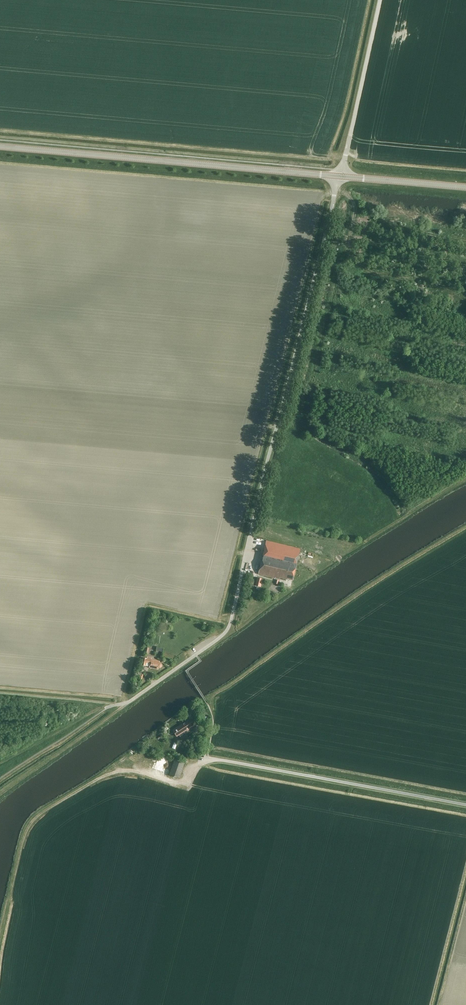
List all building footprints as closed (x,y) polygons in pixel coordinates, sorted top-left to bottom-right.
[(287,579),(293,580),(296,568),(298,561),(299,553),(301,549),(267,540),(258,574),(275,578),(276,577),(280,578),(286,579),(287,579)] [(159,668),(160,668),(162,667),(162,665),(161,663),(160,663),(160,661),(151,659),(152,658),(147,657),(147,658),(143,658),(142,665),(150,667),(149,667),(158,669),(159,668)] [(195,724),(191,719),(184,724),(175,729),(176,730),(177,732),(179,735),(181,738),(186,735),(184,732),(187,730),(189,729),(189,728),(195,724)] [(157,751),(162,748),(160,745),(165,741),(160,734),(150,741),(157,751)] [(185,763),(175,760),(170,775),(180,778),(185,763)]
